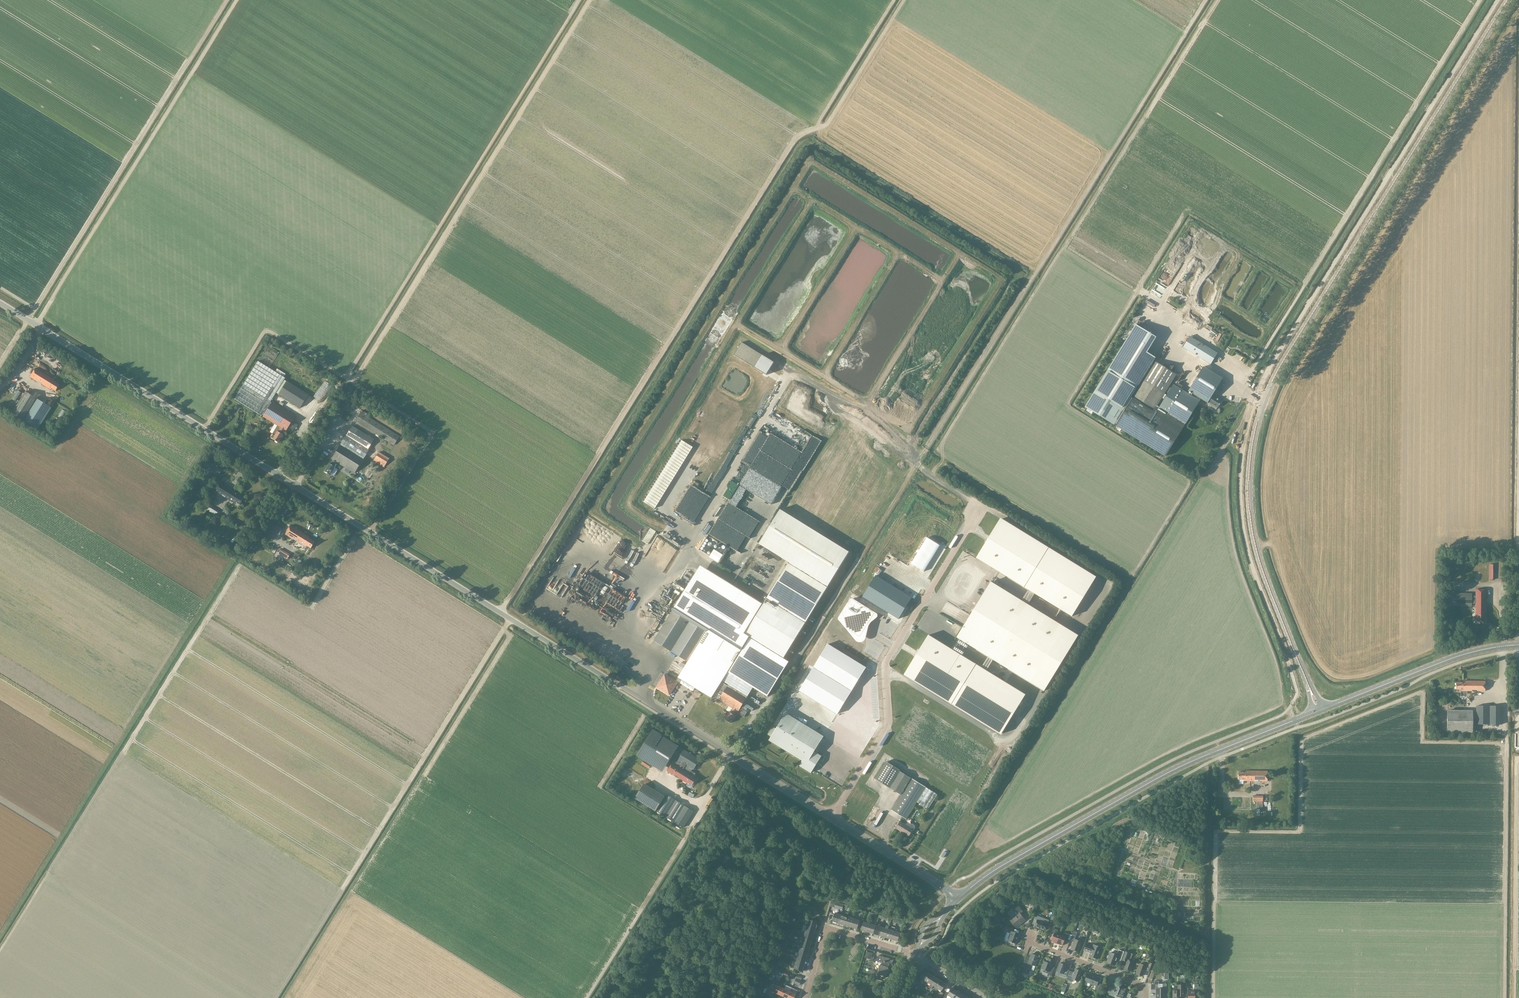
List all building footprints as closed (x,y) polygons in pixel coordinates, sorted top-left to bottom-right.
[(1259,281),(1273,288),(1274,286),(1278,288),(1278,289),(1280,290),(1279,293),(1281,294),(1285,288),(1260,275),(1259,277),(1260,278),(1259,281)] [(1116,425),(1154,361),(1156,358),(1147,352),(1156,337),(1136,325),(1085,406),(1116,425)] [(1211,364),(1217,353),(1190,337),(1183,347),(1211,364)] [(742,342),(734,355),(766,375),(774,362),(742,342)] [(22,367),(30,372),(37,361),(29,356),(22,367)] [(258,361),(234,399),(262,416),(262,414),(264,415),(263,417),(277,426),(272,434),(270,438),(272,439),(278,443),(283,435),(282,434),(284,430),(286,431),(295,416),(272,402),(272,403),(270,402),(276,393),(300,408),(308,395),(286,381),(284,380),(285,378),(258,361)] [(1176,374),(1154,361),(1116,425),(1166,456),(1199,401),(1196,399),(1197,397),(1208,403),(1207,404),(1216,410),(1217,407),(1218,408),(1222,401),(1214,397),(1214,398),(1212,397),(1223,379),(1203,367),(1189,391),(1192,393),(1191,396),(1173,385),(1159,409),(1156,407),(1176,374)] [(57,389),(59,385),(53,381),(54,380),(35,368),(30,377),(51,390),(51,388),(56,391),(57,389)] [(25,392),(12,413),(38,429),(51,408),(25,392)] [(394,445),(399,437),(360,413),(355,421),(394,445)] [(354,473),(362,461),(363,459),(363,460),(369,450),(368,449),(374,440),(352,426),(331,459),(333,460),(330,464),(329,464),(324,471),(330,475),(335,467),(334,467),(337,462),(354,473)] [(384,467),(389,458),(379,452),(373,461),(384,467)] [(219,482),(214,491),(235,503),(235,502),(240,505),(241,503),(241,502),(243,499),(237,495),(238,494),(219,482)] [(216,516),(219,511),(210,505),(207,510),(216,516)] [(768,696),(789,662),(784,658),(849,552),(820,534),(780,509),(759,543),(789,562),(763,604),(762,603),(756,614),(694,576),(682,594),(674,608),(673,608),(674,609),(654,641),(688,662),(686,665),(682,662),(681,662),(682,663),(680,666),(684,668),(678,677),(712,698),(713,695),(719,699),(729,706),(727,710),(729,712),(725,719),(730,723),(735,715),(737,712),(744,717),(747,712),(740,708),(746,698),(747,698),(753,687),(768,696)] [(834,509),(828,519),(830,521),(836,511),(834,509)] [(732,533),(716,525),(718,521),(718,517),(708,537),(708,541),(711,543),(712,544),(716,544),(717,535),(730,536),(730,534),(734,536),(731,543),(734,546),(734,550),(736,551),(740,551),(741,553),(744,551),(746,553),(749,554),(752,551),(754,547),(756,547),(756,544),(740,536),(735,536),(736,534),(733,531),(732,533)] [(1000,519),(976,558),(1029,590),(1022,601),(1028,605),(1035,594),(1072,616),(1095,578),(1000,519)] [(290,526),(285,534),(306,547),(306,546),(311,549),(312,546),(314,542),(308,539),(309,537),(290,526)] [(648,546),(656,533),(650,530),(642,543),(648,546)] [(923,572),(939,546),(926,538),(910,564),(923,572)] [(609,547),(609,544),(605,543),(604,547),(603,547),(601,552),(610,554),(611,551),(608,550),(609,548),(611,548),(611,547),(609,547)] [(287,560),(290,554),(281,549),(278,554),(287,560)] [(664,558),(667,560),(673,552),(669,549),(665,553),(667,555),(664,558)] [(723,555),(714,549),(709,557),(718,562),(723,555)] [(726,573),(733,581),(740,574),(737,570),(740,568),(736,564),(726,573)] [(876,575),(863,597),(880,608),(894,586),(876,575)] [(587,582),(601,590),(603,585),(589,577),(587,582)] [(991,582),(957,637),(988,656),(993,660),(1044,691),(1078,635),(1028,605),(1021,601),(991,582)] [(894,586),(880,608),(898,619),(912,598),(894,586)] [(739,592),(752,597),(754,592),(741,587),(739,592)] [(1450,593),(1450,606),(1459,606),(1471,606),(1471,604),(1475,604),(1475,622),(1485,622),(1485,590),(1475,589),(1475,596),(1471,596),(1471,594),(1459,594),(1459,593),(1450,593)] [(851,599),(843,612),(847,628),(854,632),(857,634),(861,628),(863,630),(865,627),(871,618),(874,613),(860,605),(851,599)] [(928,635),(904,674),(1001,734),(1025,695),(986,671),(993,660),(988,656),(981,667),(928,635)] [(828,644),(799,690),(837,714),(866,668),(828,644)] [(669,695),(677,682),(665,674),(657,687),(669,695)] [(1485,691),(1485,681),(1463,681),(1463,682),(1456,682),(1456,689),(1461,689),(1461,691),(1485,691)] [(1472,724),(1501,724),(1501,706),(1476,706),(1476,712),(1473,711),(1447,711),(1447,731),(1472,731),(1472,724)] [(773,727),(768,734),(771,737),(769,740),(802,761),(799,766),(811,773),(821,756),(819,754),(814,751),(815,750),(824,736),(823,736),(789,715),(786,713),(776,729),(773,727)] [(669,761),(672,763),(681,748),(652,730),(637,756),(663,772),(669,761)] [(696,773),(692,771),(693,769),(693,770),(700,759),(681,748),(672,763),(667,771),(687,783),(688,782),(693,785),(694,783),(696,779),(693,777),(696,773)] [(414,756),(409,768),(413,770),(418,758),(414,756)] [(928,809),(937,794),(886,762),(875,779),(900,794),(891,810),(906,819),(917,802),(928,809)] [(1238,777),(1238,779),(1239,779),(1238,784),(1243,784),(1243,781),(1253,781),(1267,781),(1267,771),(1245,771),(1245,772),(1238,772),(1238,777)] [(665,817),(676,800),(667,794),(665,797),(664,796),(665,796),(644,783),(635,798),(655,811),(656,811),(665,817)] [(674,822),(684,805),(676,800),(665,817),(674,822)] [(684,805),(674,822),(683,828),(694,811),(684,805)] [(913,830),(915,827),(915,826),(914,825),(912,823),(911,824),(907,822),(906,825),(900,821),(896,828),(909,836),(913,829),(913,830)] [(831,900),(830,906),(834,907),(834,908),(840,909),(842,910),(844,904),(831,900)] [(1016,927),(1025,920),(1020,914),(1023,911),(1019,906),(1014,910),(1018,915),(1010,920),(1016,927)] [(835,913),(833,921),(839,923),(841,915),(842,911),(843,910),(842,910),(840,909),(840,910),(839,914),(835,913)] [(847,917),(848,913),(846,912),(845,916),(841,915),(839,923),(845,925),(847,917)] [(1045,930),(1047,923),(1049,920),(1035,915),(1032,924),(1035,925),(1035,926),(1045,930)] [(851,927),(853,918),(847,917),(845,925),(851,927)] [(853,918),(851,927),(857,929),(860,920),(853,918)] [(815,928),(817,922),(809,920),(807,926),(815,928)] [(867,931),(870,923),(863,921),(861,930),(867,931)] [(873,933),(876,925),(870,923),(867,931),(873,933)] [(879,935),(882,927),(876,925),(873,933),(879,935)] [(814,934),(815,928),(807,926),(805,932),(814,934)] [(892,939),(894,930),(895,927),(892,926),(891,929),(888,928),(886,937),(892,939)] [(1016,943),(1019,934),(1012,931),(1014,929),(1007,926),(1005,931),(1011,933),(1008,940),(1016,943)] [(886,937),(888,928),(882,927),(879,935),(886,937)] [(1057,943),(1060,935),(1057,934),(1058,930),(1053,928),(1051,932),(1054,933),(1051,941),(1057,943)] [(898,941),(900,932),(894,930),(892,939),(898,941)] [(812,940),(814,934),(805,932),(803,938),(812,940)] [(1067,941),(1070,934),(1064,932),(1063,936),(1060,935),(1057,943),(1062,945),(1064,940),(1067,941)] [(1072,934),(1070,940),(1073,942),(1071,949),(1078,951),(1082,942),(1075,939),(1076,935),(1072,934)] [(810,946),(812,940),(803,938),(802,944),(810,946)] [(1089,956),(1097,959),(1101,947),(1093,944),(1093,946),(1086,943),(1084,950),(1090,952),(1089,956)] [(808,952),(810,946),(802,944),(800,950),(808,952)] [(1114,965),(1116,961),(1117,960),(1120,961),(1124,951),(1119,949),(1117,953),(1115,952),(1114,953),(1110,952),(1109,955),(1107,955),(1107,957),(1107,958),(1108,959),(1107,962),(1114,965)] [(806,958),(808,952),(800,950),(798,956),(806,958)] [(1124,969),(1130,971),(1134,962),(1130,960),(1132,954),(1125,951),(1122,960),(1125,961),(1124,965),(1125,965),(1124,969)] [(1028,961),(1025,960),(1022,966),(1031,969),(1033,965),(1035,966),(1039,956),(1031,954),(1028,961)] [(892,964),(893,960),(878,955),(877,960),(883,962),(882,965),(881,965),(879,967),(878,974),(885,976),(889,970),(888,967),(887,967),(888,963),(892,964)] [(805,964),(806,958),(798,956),(796,962),(805,964)] [(1051,976),(1055,967),(1052,966),(1054,960),(1048,958),(1047,962),(1044,961),(1041,969),(1044,970),(1043,972),(1048,973),(1048,975),(1051,976)] [(803,971),(805,964),(796,962),(794,968),(803,971)] [(1149,971),(1152,963),(1148,962),(1146,966),(1140,963),(1136,973),(1143,976),(1145,970),(1149,971)] [(1065,969),(1066,965),(1060,963),(1057,971),(1063,974),(1066,976),(1069,970),(1065,969)] [(1078,981),(1081,971),(1075,969),(1074,972),(1073,972),(1069,971),(1066,980),(1072,982),(1076,980),(1078,981)] [(925,981),(930,974),(924,970),(920,977),(919,976),(917,980),(920,982),(922,979),(925,981)] [(1098,991),(1101,984),(1098,982),(1099,978),(1088,973),(1084,981),(1096,986),(1095,990),(1098,991)] [(931,984),(935,977),(930,974),(925,981),(923,984),(926,986),(928,982),(931,984)] [(936,987),(940,980),(935,977),(931,984),(929,987),(931,989),(933,985),(936,987)] [(946,984),(940,980),(936,987),(934,990),(936,992),(938,989),(942,991),(946,984)] [(775,993),(779,986),(780,983),(774,981),(769,990),(775,993)] [(1151,990),(1156,990),(1156,997),(1163,997),(1163,996),(1165,996),(1165,988),(1159,988),(1159,984),(1159,981),(1154,981),(1154,984),(1151,984),(1151,990)] [(1107,993),(1110,994),(1110,995),(1114,996),(1117,995),(1120,996),(1121,997),(1128,997),(1131,991),(1129,990),(1129,989),(1126,988),(1122,989),(1120,988),(1118,985),(1114,983),(1114,985),(1111,983),(1107,993)] [(1173,997),(1180,997),(1180,996),(1183,996),(1184,985),(1178,985),(1178,988),(1173,988),(1173,997)] [(781,996),(785,989),(779,986),(775,993),(781,996)] [(793,992),(794,989),(792,988),(790,991),(787,997),(795,997),(796,994),(793,992)] [(957,991),(952,988),(948,993),(946,992),(942,997),(946,997),(947,997),(953,997),(957,991)] [(1188,988),(1184,988),(1184,994),(1188,994),(1188,997),(1196,997),(1195,997),(1195,991),(1188,991),(1188,988)] [(790,991),(785,989),(781,996),(787,997),(790,991)]
